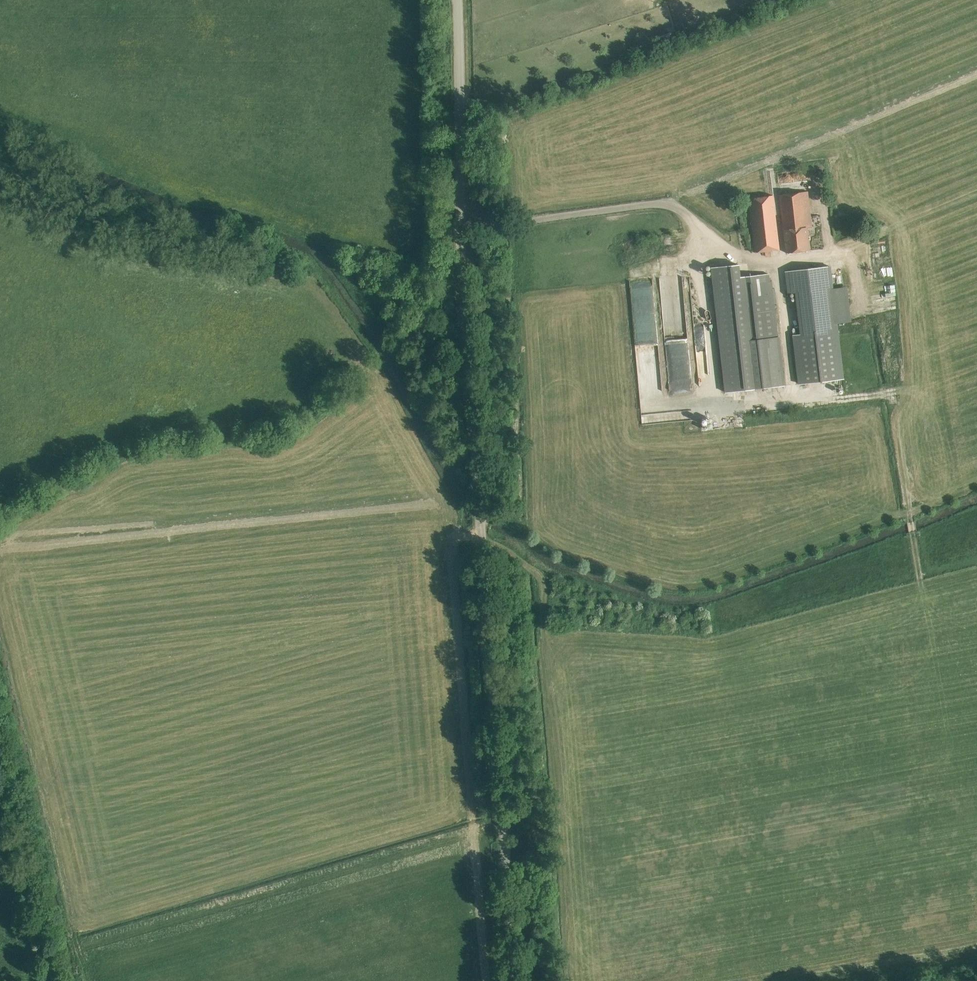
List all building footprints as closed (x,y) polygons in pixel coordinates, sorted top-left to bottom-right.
[(812,226),(810,207),(808,191),(780,194),(786,253),(810,250),(807,227),(812,226)] [(755,252),(780,249),(773,195),(748,198),(755,252)] [(739,263),(710,267),(724,391),(785,385),(779,336),(777,336),(771,281),(770,281),(769,273),(741,276),(739,263)] [(825,288),(823,276),(822,267),(782,271),(784,281),(785,293),(796,292),(800,333),(792,334),(799,383),(844,378),(833,287),(825,288)]
